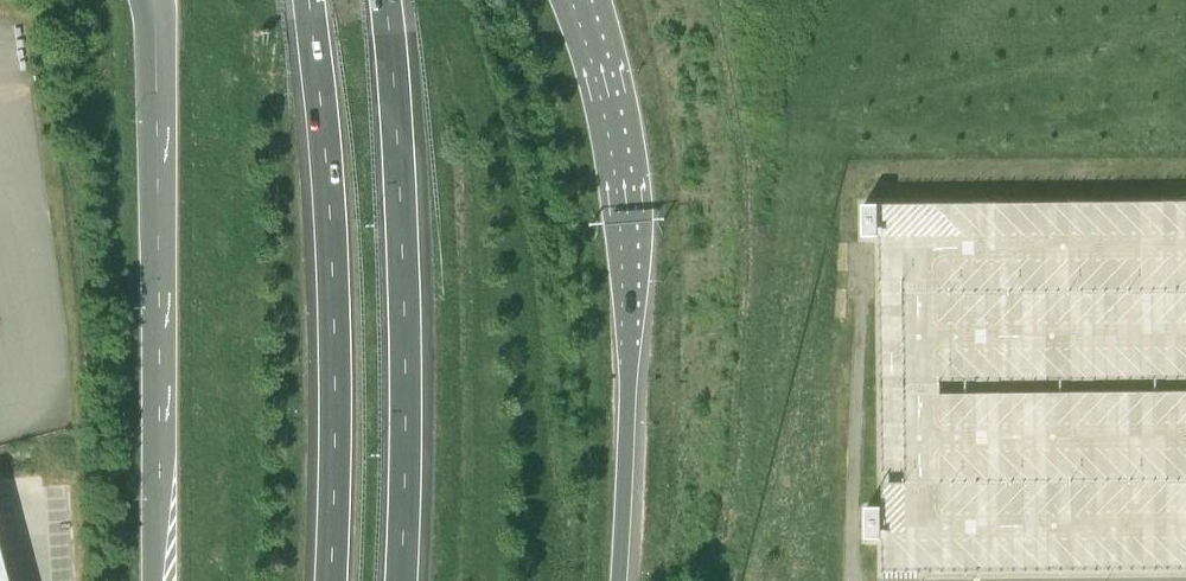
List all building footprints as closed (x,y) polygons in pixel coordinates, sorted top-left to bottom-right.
[(882,203),(883,570),(896,570),(1185,569),(1185,202),(882,203)]
